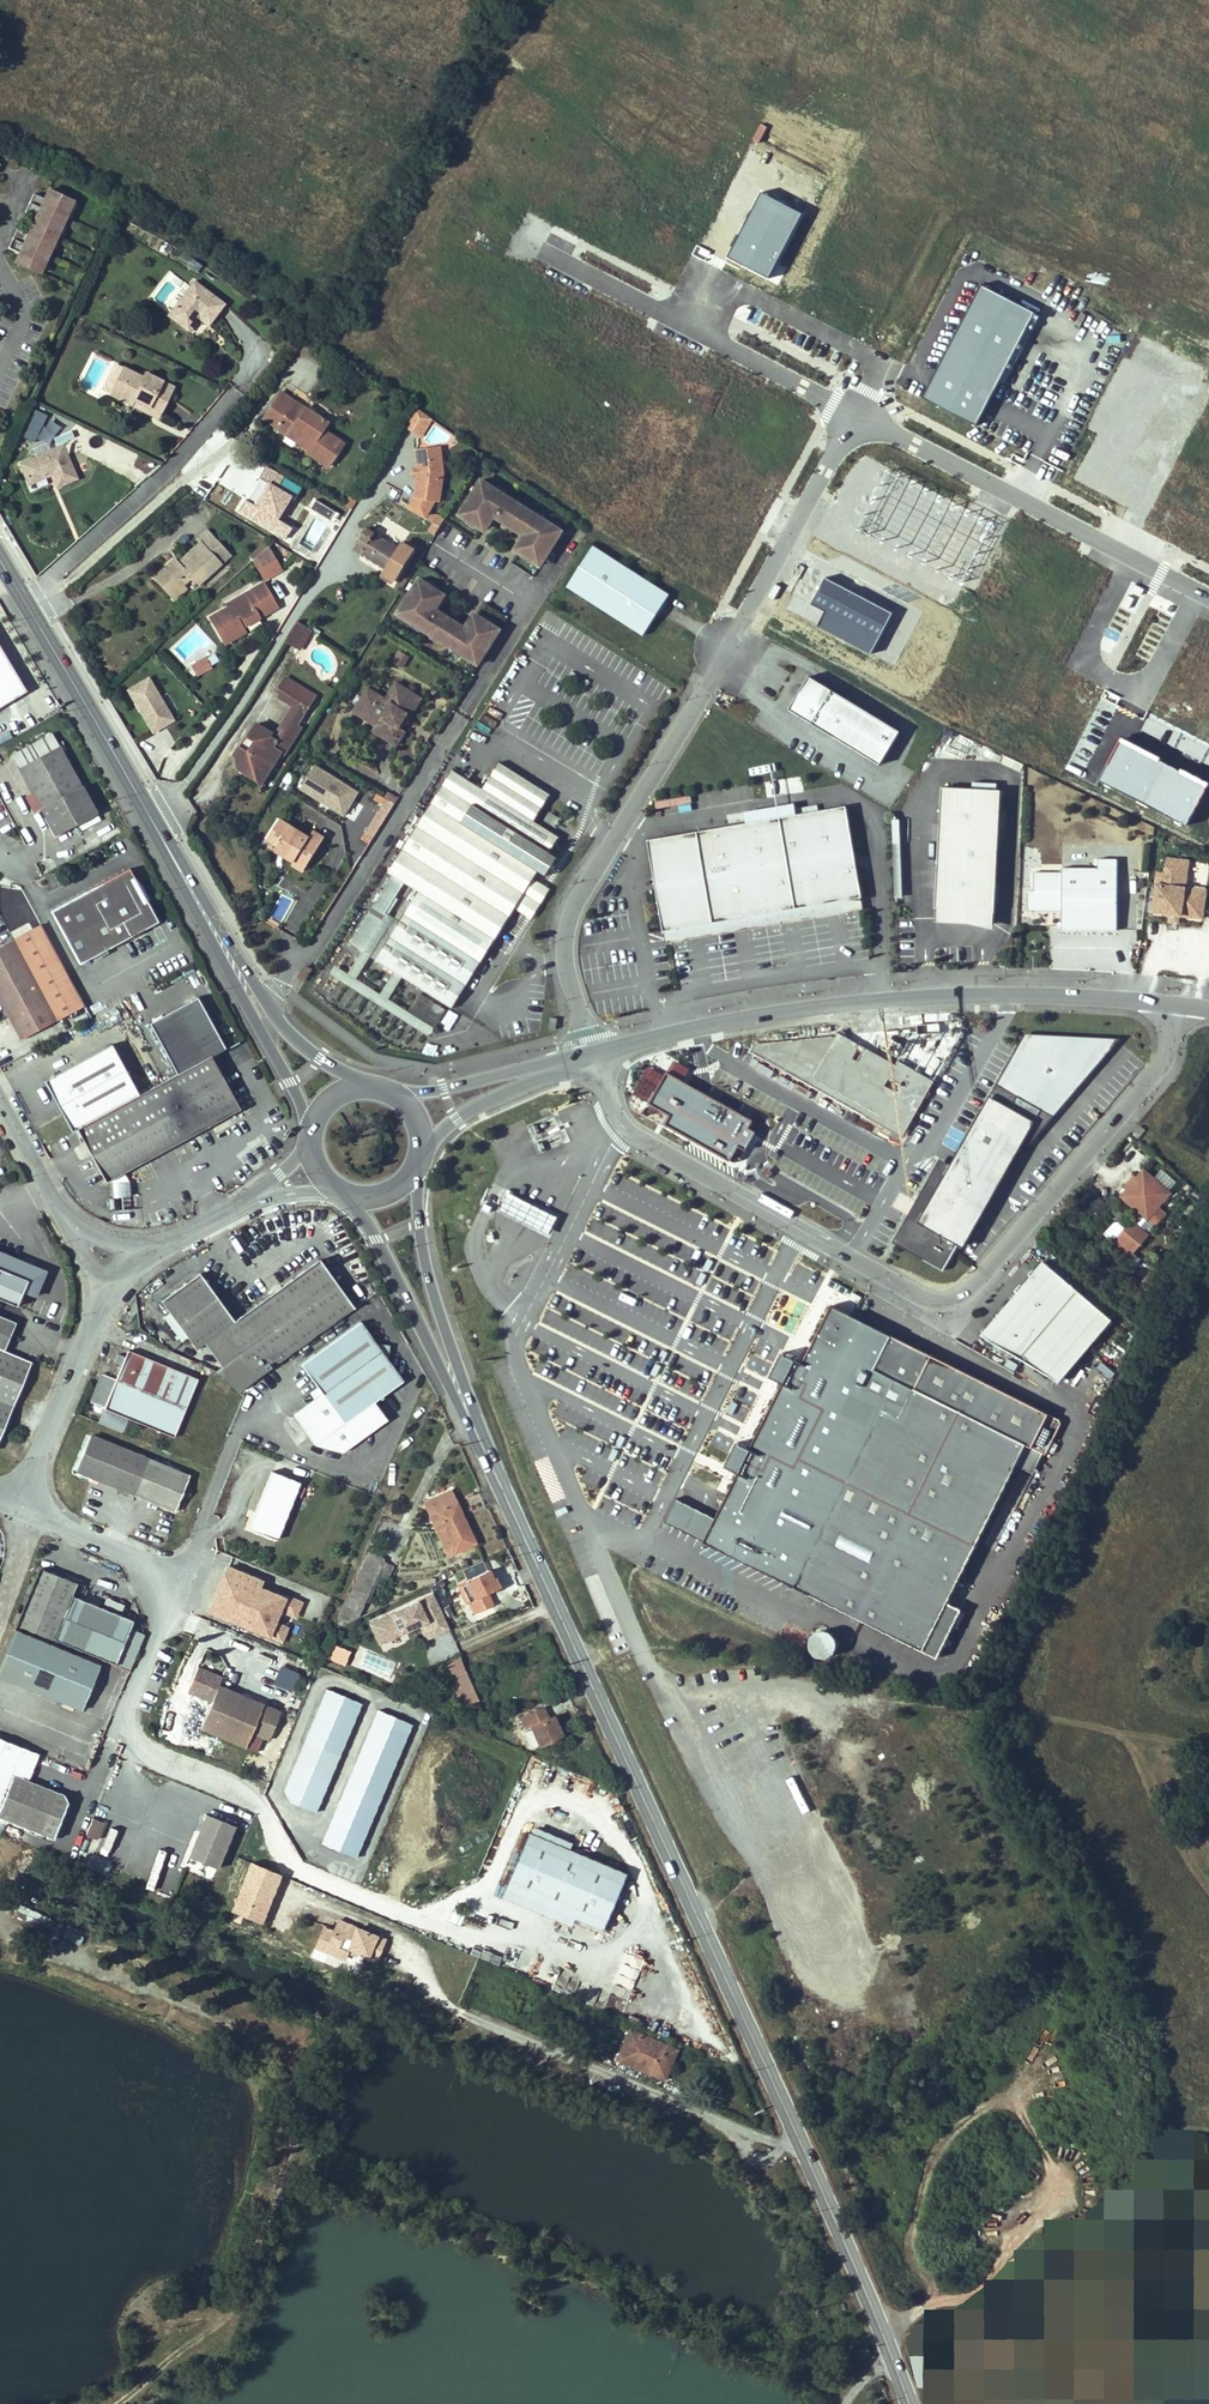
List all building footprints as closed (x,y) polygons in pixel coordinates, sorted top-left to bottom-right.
[(40,274),(72,201),(47,190),(43,200),(32,195),(24,213),(35,218),(27,236),(16,231),(8,249),(19,254),(15,263),(40,274)] [(193,279),(168,315),(184,327),(198,307),(215,319),(226,302),(193,279)] [(198,307),(184,327),(191,332),(200,320),(209,326),(215,319),(198,307)] [(110,395),(122,368),(114,365),(103,392),(110,395)] [(122,368),(110,395),(132,405),(135,397),(162,409),(173,384),(146,372),(143,377),(122,368)] [(326,466),(342,443),(320,428),(324,421),(279,391),(260,419),(295,441),(297,437),(309,444),(306,449),(304,452),(326,466)] [(159,416),(162,409),(135,397),(132,405),(159,416)] [(431,418),(412,403),(407,413),(400,424),(420,435),(431,418)] [(18,436),(34,442),(46,415),(31,408),(18,436)] [(432,421),(424,434),(449,451),(458,437),(432,421)] [(70,431),(54,437),(57,445),(73,438),(70,431)] [(297,437),(295,441),(306,449),(309,444),(297,437)] [(64,444),(19,464),(28,485),(51,474),(57,488),(79,478),(64,444)] [(443,477),(444,472),(438,447),(434,448),(439,472),(439,477),(443,477)] [(439,472),(434,448),(415,453),(419,473),(416,498),(440,501),(443,477),(439,477),(439,472)] [(200,498),(210,482),(199,475),(189,491),(200,498)] [(490,485),(481,479),(459,515),(468,520),(469,517),(478,523),(476,526),(485,531),(494,517),(524,535),(514,550),(523,556),(525,553),(534,558),(532,561),(541,566),(563,531),(548,522),(546,525),(537,519),(539,516),(524,506),(522,509),(512,504),(514,500),(499,491),(497,494),(488,488),(490,485)] [(499,491),(490,485),(488,488),(497,494),(499,491)] [(333,523),(338,514),(315,499),(309,508),(333,523)] [(524,506),(514,500),(512,504),(522,509),(524,506)] [(289,504),(283,515),(288,518),(294,507),(289,504)] [(294,507),(288,518),(301,525),(307,514),(294,507)] [(430,515),(428,519),(433,523),(428,532),(435,536),(445,519),(438,514),(430,515)] [(548,522),(539,516),(537,519),(546,525),(548,522)] [(469,517),(468,520),(476,526),(478,523),(469,517)] [(399,549),(366,529),(354,551),(387,571),(384,575),(395,582),(414,548),(403,542),(399,549)] [(154,577),(171,595),(190,577),(194,581),(197,585),(229,555),(206,530),(197,539),(200,543),(203,546),(181,566),(178,563),(174,559),(154,577)] [(181,566),(203,546),(200,543),(178,563),(181,566)] [(643,634),(670,594),(594,545),(567,586),(643,634)] [(282,570),(268,547),(252,562),(264,582),(282,570)] [(525,553),(523,556),(532,561),(534,558),(525,553)] [(171,595),(174,599),(194,581),(190,577),(171,595)] [(428,583),(419,578),(397,613),(405,619),(407,616),(417,621),(415,624),(430,634),(432,631),(441,637),(439,640),(454,649),(456,646),(465,652),(463,655),(479,665),(501,629),(493,624),(491,627),(482,622),(484,618),(475,613),(465,627),(436,609),(445,594),(436,589),(434,592),(431,590),(426,586),(428,583)] [(276,606),(261,583),(253,589),(227,606),(228,609),(211,620),(227,645),(246,633),(243,628),(240,624),(244,621),(247,625),(276,606)] [(436,589),(428,583),(426,586),(431,590),(434,592),(436,589)] [(407,616),(405,619),(415,624),(417,621),(407,616)] [(493,624),(484,618),(482,622),(491,627),(493,624)] [(286,640),(300,649),(311,630),(297,621),(286,640)] [(432,631),(430,634),(439,640),(441,637),(432,631)] [(456,646),(454,649),(463,655),(465,652),(456,646)] [(391,661),(394,663),(400,652),(398,651),(391,661)] [(0,652),(0,699),(20,687),(0,652)] [(408,657),(400,652),(394,663),(402,668),(408,657)] [(203,657),(198,660),(204,669),(209,666),(203,657)] [(198,660),(191,665),(197,674),(204,669),(198,660)] [(788,708),(878,763),(898,730),(808,675),(788,708)] [(237,769),(246,775),(249,771),(260,768),(264,771),(269,763),(273,766),(281,753),(285,755),(301,728),(298,726),(316,697),(286,678),(278,690),(282,693),(278,698),(293,707),(277,732),(280,734),(276,740),(270,737),(272,734),(257,724),(249,737),(246,736),(233,757),(242,762),(237,769)] [(150,734),(171,722),(145,679),(124,692),(150,734)] [(410,716),(421,698),(397,683),(386,699),(376,693),(380,687),(373,683),(363,697),(358,705),(354,711),(377,726),(374,731),(396,745),(405,731),(402,729),(399,727),(407,714),(410,716)] [(353,702),(358,705),(363,697),(358,694),(353,702)] [(402,729),(410,716),(407,714),(399,727),(402,729)] [(7,752),(15,766),(53,744),(45,730),(7,752)] [(15,766),(14,767),(52,834),(94,810),(55,743),(53,744),(15,766)] [(483,789),(452,770),(389,872),(419,891),(376,960),(453,1008),(515,909),(522,913),(541,883),(534,878),(538,871),(546,876),(558,856),(551,851),(560,837),(534,821),(551,794),(499,762),(483,789)] [(262,785),(273,766),(269,763),(264,771),(260,768),(249,771),(246,775),(262,785)] [(358,793),(315,766),(301,789),(344,816),(358,793)] [(1000,790),(940,787),(935,908),(937,908),(947,914),(956,909),(973,910),(993,922),(994,923),(1000,790)] [(387,800),(395,804),(398,798),(388,791),(384,798),(387,800)] [(373,838),(395,804),(387,800),(366,834),(373,838)] [(645,844),(661,935),(859,901),(844,809),(645,844)] [(304,871),(324,839),(313,832),(309,838),(280,820),(268,839),(279,846),(297,857),(294,862),(293,864),(304,871)] [(894,823),(889,824),(893,901),(898,901),(894,823)] [(276,850),(294,862),(297,857),(279,846),(276,850)] [(1178,916),(1202,919),(1205,891),(1184,888),(1187,862),(1165,859),(1164,874),(1157,873),(1152,913),(1169,915),(1178,916)] [(1061,931),(1117,931),(1117,860),(1097,860),(1097,869),(1061,869),(1061,874),(1033,874),(1033,893),(1033,905),(1051,905),(1051,912),(1061,911),(1061,931)] [(144,931),(115,878),(37,920),(66,973),(144,931)] [(550,888),(541,883),(522,913),(531,919),(550,888)] [(1027,911),(1051,912),(1051,905),(1033,905),(1033,893),(1027,892),(1027,911)] [(661,935),(664,947),(861,912),(859,901),(661,935)] [(937,908),(935,908),(935,921),(967,922),(993,927),(993,922),(973,910),(956,909),(947,914),(937,908)] [(1168,923),(1177,924),(1178,916),(1169,915),(1168,923)] [(0,944),(0,958),(39,1028),(69,1011),(26,930),(0,944)] [(2,1048),(39,1028),(0,958),(0,1045),(2,1048)] [(216,1055),(188,1004),(140,1030),(167,1082),(202,1063),(216,1055)] [(749,1052),(902,1136),(932,1082),(844,1034),(754,1043),(749,1052)] [(942,1164),(899,1241),(925,1256),(923,1260),(943,1271),(989,1190),(1003,1174),(1107,1051),(1086,1038),(1027,1037),(953,1171),(942,1164)] [(64,1137),(125,1105),(98,1055),(31,1090),(38,1104),(45,1105),(48,1122),(57,1141),(64,1137)] [(125,1105),(64,1137),(94,1191),(98,1189),(112,1181),(230,1116),(202,1063),(167,1082),(125,1105)] [(665,1125),(730,1161),(739,1146),(745,1149),(755,1132),(749,1129),(753,1121),(667,1072),(649,1103),(671,1115),(665,1125)] [(1144,1130),(1139,1126),(1132,1134),(1138,1138),(1144,1130)] [(169,1149),(163,1153),(174,1172),(180,1168),(169,1149)] [(1170,1192),(1143,1169),(1135,1179),(1129,1186),(1121,1196),(1147,1218),(1170,1192)] [(1126,1184),(1129,1186),(1135,1179),(1133,1176),(1126,1184)] [(533,1202),(504,1188),(499,1198),(494,1210),(522,1224),(551,1238),(562,1217),(533,1202)] [(1148,1235),(1131,1220),(1116,1238),(1133,1252),(1148,1235)] [(1114,1239),(1121,1227),(1113,1222),(1105,1234),(1114,1239)] [(0,1252),(0,1301),(13,1307),(19,1292),(33,1298),(44,1270),(0,1252)] [(222,1331),(257,1379),(294,1353),(352,1311),(354,1310),(319,1260),(233,1321),(199,1275),(162,1301),(170,1313),(164,1317),(181,1340),(187,1336),(196,1349),(205,1343),(222,1331)] [(1111,1319),(1043,1261),(981,1334),(1059,1381),(1111,1319)] [(858,1303),(861,1297),(852,1292),(848,1298),(858,1303)] [(737,1443),(726,1467),(739,1474),(716,1520),(705,1543),(922,1650),(947,1600),(1018,1458),(1025,1444),(1042,1453),(1045,1454),(1061,1423),(1059,1419),(832,1307),(804,1364),(782,1354),(770,1377),(784,1384),(751,1451),(737,1443)] [(352,1311),(294,1353),(300,1362),(359,1322),(352,1311)] [(6,1351),(16,1325),(0,1318),(0,1349),(6,1351)] [(387,1360),(373,1358),(375,1344),(359,1322),(300,1362),(321,1395),(341,1424),(374,1402),(402,1382),(387,1360)] [(222,1331),(205,1343),(220,1367),(215,1372),(238,1392),(257,1379),(222,1331)] [(375,1344),(373,1358),(387,1360),(389,1346),(375,1344)] [(31,1361),(6,1351),(0,1349),(0,1435),(31,1361)] [(197,1379),(128,1351),(125,1358),(122,1365),(116,1380),(101,1374),(90,1401),(105,1407),(104,1409),(173,1437),(197,1379)] [(115,1362),(122,1365),(125,1358),(118,1355),(115,1362)] [(341,1424),(321,1395),(293,1414),(314,1444),(342,1452),(386,1421),(374,1402),(341,1424)] [(91,1434),(76,1468),(133,1493),(148,1460),(91,1434)] [(1035,1467),(1042,1453),(1025,1444),(1018,1458),(1035,1467)] [(188,1477),(148,1460),(133,1493),(173,1511),(188,1477)] [(248,1529),(276,1540),(294,1495),(301,1497),(304,1487),(297,1485),(298,1482),(271,1471),(248,1529)] [(475,1542),(449,1489),(431,1498),(450,1537),(440,1542),(448,1556),(475,1542)] [(450,1537),(431,1498),(421,1503),(440,1542),(450,1537)] [(666,1524),(705,1543),(716,1520),(677,1500),(666,1524)] [(368,1551),(349,1593),(364,1599),(375,1573),(388,1579),(393,1567),(381,1561),(383,1558),(368,1551)] [(481,1561),(462,1570),(466,1579),(485,1569),(481,1561)] [(222,1565),(204,1617),(282,1644),(288,1626),(278,1622),(280,1614),(296,1620),(302,1602),(260,1587),(262,1579),(222,1565)] [(16,1625),(54,1640),(72,1596),(77,1582),(41,1568),(22,1614),(17,1612),(12,1623),(16,1625)] [(488,1570),(466,1580),(474,1599),(468,1601),(473,1612),(490,1604),(486,1595),(496,1590),(488,1570)] [(349,1593),(348,1593),(337,1618),(346,1622),(356,1618),(364,1599),(349,1593)] [(437,1644),(453,1637),(432,1593),(379,1617),(389,1637),(419,1623),(423,1633),(430,1630),(437,1644)] [(72,1596),(54,1640),(102,1660),(115,1665),(133,1621),(72,1596)] [(947,1600),(922,1650),(938,1657),(963,1608),(947,1600)] [(370,1621),(379,1642),(389,1637),(379,1617),(370,1621)] [(16,1625),(0,1665),(0,1676),(81,1710),(102,1660),(54,1640),(16,1625)] [(816,1628),(804,1648),(826,1661),(838,1641),(816,1628)] [(430,1630),(423,1633),(430,1647),(437,1644),(430,1630)] [(317,1667),(337,1676),(350,1648),(330,1639),(317,1667)] [(459,1657),(435,1668),(453,1710),(478,1700),(459,1657)] [(272,1684),(291,1692),(298,1673),(279,1666),(272,1684)] [(197,1667),(187,1692),(212,1702),(201,1729),(246,1747),(252,1733),(269,1740),(281,1711),(219,1687),(222,1677),(197,1667)] [(326,1688),(283,1790),(290,1804),(316,1814),(361,1703),(326,1688)] [(542,1707),(519,1718),(525,1730),(530,1727),(538,1745),(561,1735),(553,1717),(548,1719),(542,1707)] [(378,1713),(321,1843),(355,1858),(412,1727),(378,1713)] [(0,1735),(0,1817),(55,1839),(68,1805),(61,1791),(26,1776),(36,1751),(0,1735)] [(207,1813),(189,1855),(217,1867),(235,1825),(207,1813)] [(90,1819),(83,1835),(95,1840),(102,1823),(90,1819)] [(624,1873),(527,1832),(503,1888),(600,1929),(624,1873)] [(281,1873),(250,1861),(230,1910),(261,1922),(281,1873)] [(376,1959),(384,1939),(338,1921),(333,1931),(323,1927),(315,1947),(343,1959),(347,1948),(376,1959)] [(65,1930),(63,1937),(79,1941),(81,1935),(65,1930)] [(613,1993),(624,1999),(644,1961),(628,1952),(613,1980),(618,1982),(613,1993)] [(644,2006),(646,1992),(637,1990),(635,2004),(644,2006)] [(647,2071),(663,2078),(675,2050),(629,2031),(621,2053),(630,2056),(628,2060),(648,2068),(647,2071)] [(605,2059),(611,2045),(595,2038),(589,2052),(605,2059)] [(618,2059),(647,2071),(648,2068),(628,2060),(630,2056),(621,2053),(618,2059)]
